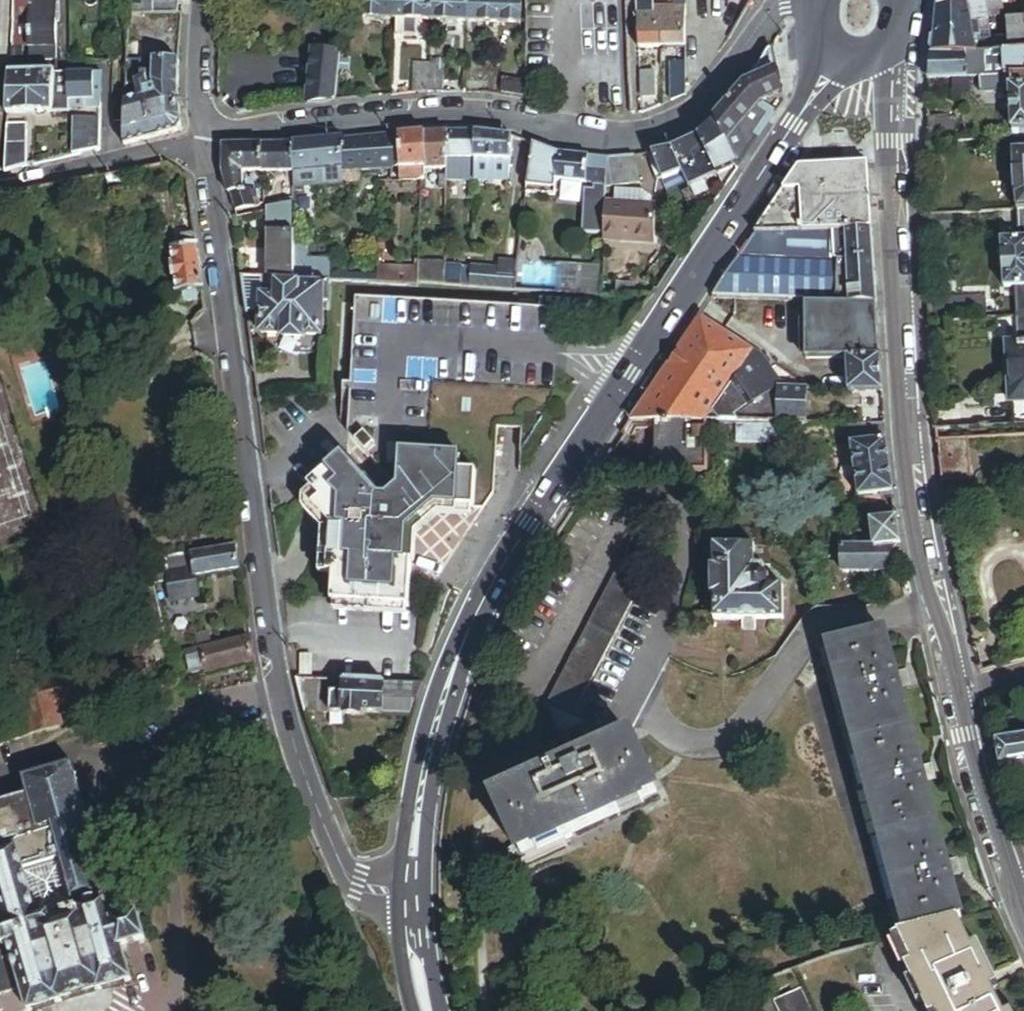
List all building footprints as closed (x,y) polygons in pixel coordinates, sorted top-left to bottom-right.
[(178,14),(178,0),(157,0),(149,0),(149,6),(126,7),(127,16),(178,14)] [(393,19),(394,0),(358,0),(357,18),(393,19)] [(430,0),(394,0),(393,19),(395,19),(395,31),(404,31),(405,33),(420,33),(420,20),(430,21),(430,0)] [(465,0),(430,0),(430,21),(444,21),(444,27),(454,28),(454,22),(466,22),(465,0)] [(522,24),(523,2),(518,1),(518,0),(501,0),(501,1),(485,0),(465,0),(466,22),(522,24)] [(662,28),(669,27),(669,14),(687,14),(686,0),(676,0),(676,5),(658,6),(657,0),(644,0),(636,1),(637,33),(638,33),(640,47),(663,46),(662,28)] [(1023,49),(1023,21),(1023,20),(1005,21),(1006,34),(992,35),(992,41),(988,42),(987,36),(973,37),(973,27),(987,26),(987,15),(999,14),(998,0),(989,0),(938,8),(935,34),(933,56),(1023,49)] [(58,22),(51,22),(51,1),(30,1),(18,1),(15,1),(14,45),(51,46),(51,53),(57,53),(58,22)] [(61,1),(51,1),(51,22),(58,22),(61,22),(61,1)] [(663,46),(687,45),(687,14),(669,14),(669,27),(662,28),(663,46)] [(147,62),(146,45),(126,44),(125,62),(147,62)] [(740,169),(750,153),(740,132),(762,107),(783,95),(776,66),(771,48),(760,69),(756,75),(748,83),(718,121),(737,163),(739,168),(740,169)] [(1023,76),(1023,49),(933,56),(930,82),(942,81),(955,80),(975,79),(1006,77),(1023,76)] [(12,74),(21,74),(22,52),(13,52),(12,74)] [(307,104),(335,102),(340,56),(313,55),(307,104)] [(672,101),(687,94),(687,61),(672,62),(672,101)] [(181,127),(182,124),(178,91),(179,62),(147,62),(125,62),(125,93),(136,90),(137,100),(125,104),(123,147),(175,134),(178,132),(181,127)] [(415,95),(430,94),(430,66),(415,66),(415,95)] [(430,94),(445,93),(445,67),(430,66),(430,94)] [(644,98),(657,97),(657,73),(644,73),(644,98)] [(70,110),(70,103),(71,77),(71,75),(61,75),(55,75),(21,74),(12,74),(9,113),(70,115),(70,110)] [(93,101),(100,101),(101,75),(91,75),(91,77),(71,77),(70,103),(93,104),(93,101)] [(1023,139),(1023,76),(1006,77),(1006,88),(1005,89),(1009,140),(1023,139)] [(956,96),(976,94),(975,79),(955,80),(956,96)] [(943,96),(942,81),(930,82),(929,97),(943,96)] [(511,98),(528,97),(528,82),(511,83),(511,98)] [(100,111),(100,101),(93,101),(93,104),(70,103),(70,110),(100,111)] [(73,158),(100,151),(100,122),(74,121),(73,158)] [(719,178),(739,168),(737,163),(718,121),(710,128),(699,136),(719,178)] [(3,172),(28,167),(29,125),(8,125),(3,172)] [(448,166),(449,155),(450,134),(427,135),(428,169),(448,166)] [(449,155),(474,158),(474,135),(450,134),(449,155)] [(402,171),(428,169),(427,135),(399,137),(402,156),(402,171)] [(474,158),(506,163),(510,139),(474,135),(474,158)] [(691,191),(719,178),(699,136),(675,150),(664,153),(652,156),(663,183),(684,177),(691,191)] [(402,171),(402,156),(399,137),(393,138),(344,143),(348,171),(348,174),(402,171)] [(343,171),(348,171),(344,143),(324,144),(304,147),(295,147),(294,174),(294,180),(294,181),(300,180),(300,174),(343,171)] [(927,160),(937,161),(937,143),(927,144),(927,160)] [(259,173),(294,174),(295,147),(225,146),(224,173),(233,210),(253,207),(265,200),(256,188),(245,188),(245,173),(259,173)] [(540,180),(542,151),(533,147),(526,195),(554,198),(556,182),(540,180)] [(1011,151),(1017,209),(1023,209),(1023,150),(1011,151)] [(540,180),(608,187),(609,160),(580,159),(563,156),(542,151),(540,180)] [(474,158),(449,155),(448,166),(448,175),(448,184),(474,185),(474,158)] [(474,158),(474,185),(506,185),(506,163),(474,158)] [(608,189),(655,184),(645,158),(609,160),(608,187),(608,189)] [(843,178),(871,178),(870,163),(809,166),(802,166),(786,189),(843,178)] [(428,180),(428,169),(402,171),(403,181),(428,180)] [(343,182),(343,171),(300,174),(300,180),(294,181),(294,186),(343,182)] [(103,176),(105,186),(125,182),(123,172),(103,176)] [(256,188),(259,188),(259,173),(245,173),(245,188),(256,188)] [(774,207),(871,204),(871,178),(843,178),(786,189),(774,207)] [(282,204),(293,202),(294,186),(294,181),(294,180),(282,179),(282,204)] [(381,197),(397,197),(397,184),(382,185),(381,197)] [(654,200),(643,193),(616,192),(616,203),(654,205),(654,200)] [(616,203),(609,203),(607,242),(656,244),(658,205),(654,205),(616,203)] [(845,230),(872,229),(871,204),(774,207),(758,232),(845,230)] [(179,239),(197,237),(193,214),(176,216),(177,230),(179,239)] [(269,277),(293,278),(293,246),(293,231),(280,230),(280,224),(272,224),(269,277)] [(845,259),(874,260),(872,229),(845,230),(845,259)] [(180,249),(179,239),(177,230),(169,231),(171,250),(180,249)] [(834,259),(845,259),(845,230),(758,232),(741,257),(834,259)] [(195,292),(204,291),(197,237),(179,239),(180,249),(171,250),(174,265),(170,265),(172,279),(176,278),(178,294),(186,293),(195,292)] [(1001,242),(1005,290),(1014,289),(1023,288),(1023,240),(1001,242)] [(293,278),(311,279),(311,258),(310,248),(293,246),(293,278)] [(513,289),(574,293),(575,260),(517,256),(515,269),(513,289)] [(833,301),(834,259),(741,257),(713,298),(814,301),(833,301)] [(324,259),(311,258),(311,279),(323,279),(324,259)] [(833,301),(878,303),(874,260),(845,259),(834,259),(833,301)] [(416,284),(443,285),(444,265),(417,264),(417,268),(416,284)] [(473,275),(458,274),(459,265),(444,265),(443,285),(499,289),(498,269),(473,268),(473,275)] [(416,284),(417,268),(377,266),(377,274),(392,274),(392,284),(416,284)] [(499,289),(513,289),(515,269),(498,269),(499,289)] [(377,282),(392,284),(392,274),(377,274),(377,282)] [(304,336),(320,337),(321,305),(329,306),(330,280),(328,279),(323,279),(311,279),(293,278),(269,277),(242,275),(247,310),(261,311),(260,333),(281,334),(281,337),(304,339),(304,336)] [(1014,289),(1017,316),(1023,316),(1023,288),(1014,289)] [(187,305),(197,303),(195,292),(186,293),(187,305)] [(883,395),(878,303),(833,301),(814,301),(813,361),(819,361),(845,361),(845,394),(883,395)] [(710,423),(704,423),(751,350),(702,316),(667,367),(643,405),(622,435),(641,434),(641,421),(656,421),(656,434),(656,471),(708,473),(710,423)] [(316,357),(325,357),(326,345),(317,345),(316,357)] [(1023,424),(1023,348),(1020,349),(1013,349),(1019,424),(1023,424)] [(710,423),(773,425),(774,388),(751,350),(704,423),(710,423)] [(799,426),(800,409),(800,389),(774,388),(773,425),(799,426)] [(656,434),(656,421),(641,421),(641,434),(656,434)] [(893,495),(892,482),(884,428),(852,427),(860,498),(893,495)] [(943,480),(973,477),(969,439),(939,441),(943,480)] [(336,575),(335,596),(412,599),(413,563),(409,563),(409,542),(410,532),(421,522),(438,507),(458,508),(475,508),(477,472),(462,471),(462,455),(401,453),(399,488),(392,494),(389,497),(382,497),(344,455),(310,486),(313,489),(322,499),(314,506),(333,527),(331,573),(331,575),(336,575)] [(631,471),(631,456),(608,455),(606,460),(606,470),(631,471)] [(322,572),(331,573),(333,527),(314,506),(322,499),(313,489),(306,497),(305,507),(325,529),(322,572)] [(413,563),(415,563),(416,546),(417,534),(425,526),(439,514),(458,514),(458,508),(438,507),(421,522),(410,532),(409,542),(409,563),(413,563)] [(634,716),(638,708),(669,646),(648,635),(652,626),(625,612),(666,533),(641,519),(540,713),(564,769),(492,799),(515,855),(651,794),(629,742),(618,746),(634,716)] [(850,519),(851,545),(893,545),(900,545),(896,520),(850,519)] [(831,546),(841,546),(841,534),(830,534),(831,546)] [(842,573),(885,573),(893,545),(851,545),(842,546),(842,573)] [(197,578),(241,571),(238,546),(191,553),(193,568),(195,579),(197,578)] [(705,616),(773,618),(774,585),(761,584),(762,576),(747,569),(747,563),(738,564),(738,546),(706,546),(705,566),(703,566),(703,596),(706,596),(705,616)] [(193,568),(167,572),(172,601),(200,597),(197,578),(195,579),(193,568)] [(412,599),(335,596),(335,603),(411,606),(412,599)] [(925,781),(934,778),(930,764),(921,767),(900,686),(908,684),(905,671),(896,673),(885,630),(821,647),(899,941),(957,922),(963,920),(951,876),(960,874),(956,858),(946,861),(925,781)] [(207,674),(255,663),(252,638),(187,653),(192,675),(207,672),(207,674)] [(418,699),(383,697),(384,681),(298,676),(301,699),(304,709),(345,711),(346,709),(414,714),(418,699)] [(35,734),(63,728),(58,708),(84,702),(79,678),(25,690),(35,734)] [(383,697),(418,699),(422,683),(384,681),(383,697)] [(997,738),(1001,764),(1023,760),(1023,733),(997,738)] [(113,897),(78,767),(30,780),(34,795),(0,804),(0,849),(19,844),(25,867),(32,865),(33,869),(63,861),(75,907),(109,898),(113,897)] [(132,981),(123,947),(147,940),(141,915),(116,922),(109,898),(75,907),(78,917),(56,923),(53,913),(39,917),(25,867),(19,844),(0,849),(0,907),(6,930),(1,931),(5,947),(10,946),(22,989),(28,1009),(41,1006),(132,981)] [(75,907),(63,861),(33,869),(32,865),(25,867),(39,917),(53,913),(56,923),(78,917),(75,907)] [(990,991),(996,988),(976,948),(970,950),(957,922),(899,941),(913,970),(906,973),(924,1010),(1000,1010),(990,991)] [(899,941),(892,943),(906,973),(913,970),(899,941)] [(22,989),(10,946),(5,947),(0,948),(0,995),(22,989)] [(803,989),(777,1001),(781,1010),(813,1010),(803,989)]
